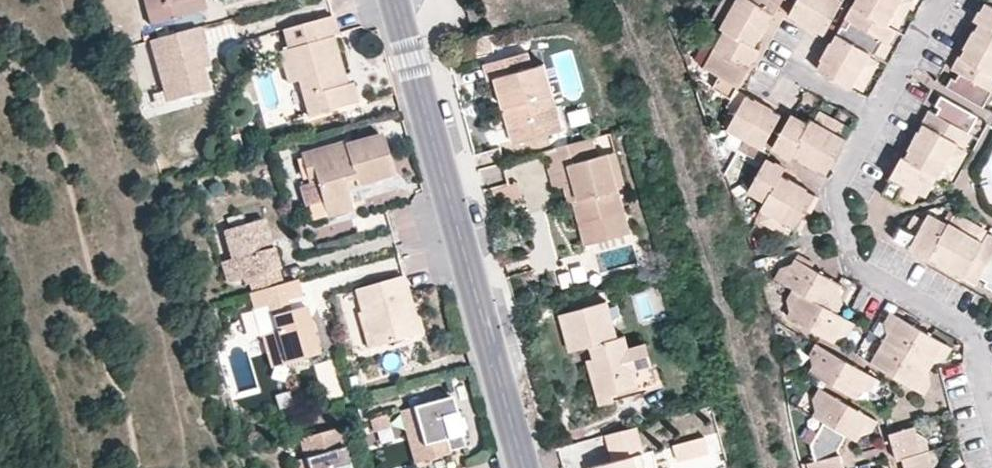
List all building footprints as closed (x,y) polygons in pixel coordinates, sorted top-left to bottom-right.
[(149,23),(206,8),(204,0),(143,0),(149,23)] [(731,9),(722,24),(721,26),(725,30),(724,31),(716,46),(711,56),(699,78),(732,98),(737,86),(739,87),(759,48),(756,46),(782,0),(736,0),(731,9)] [(721,3),(731,9),(736,0),(723,0),(721,3)] [(790,15),(825,33),(842,0),(798,0),(790,15)] [(900,0),(856,0),(845,18),(849,20),(845,28),(841,26),(831,42),(829,42),(821,58),(823,60),(817,69),(853,88),(853,85),(862,70),(870,55),(874,53),(881,38),(889,42),(896,30),(887,25),(889,21),(896,7),(900,0)] [(896,7),(906,13),(914,0),(900,0),(896,7)] [(985,2),(981,10),(978,9),(973,19),(980,23),(975,30),(973,29),(963,47),(965,49),(962,55),(960,54),(951,67),(960,73),(953,76),(948,85),(983,106),(991,91),(991,6),(985,2)] [(722,24),(731,9),(721,3),(713,19),(722,24)] [(906,13),(896,7),(889,21),(898,27),(906,13)] [(324,37),(319,18),(281,28),(287,47),(279,49),(288,81),(297,79),(307,115),(358,100),(352,81),(347,82),(338,85),(324,37)] [(714,25),(705,41),(716,46),(724,31),(714,25)] [(197,26),(148,39),(167,102),(208,90),(201,68),(195,45),(202,43),(197,26)] [(338,85),(347,82),(333,35),(324,37),(338,85)] [(711,56),(716,46),(705,41),(700,50),(711,56)] [(195,45),(201,68),(208,66),(202,43),(195,45)] [(486,63),(489,77),(498,75),(515,141),(563,127),(543,62),(531,65),(526,51),(486,63)] [(880,61),(870,55),(862,70),(871,76),(880,61)] [(871,76),(862,70),(853,85),(863,91),(871,76)] [(728,129),(732,131),(733,130),(744,138),(759,146),(762,148),(781,115),(773,110),(775,107),(757,96),(755,99),(746,94),(728,129)] [(978,116),(942,96),(938,104),(943,107),(939,113),(930,109),(922,122),(925,124),(920,131),(918,130),(909,148),(910,150),(906,157),(902,157),(893,173),(894,177),(885,191),(897,198),(900,193),(906,184),(921,194),(927,197),(939,177),(943,175),(951,161),(959,147),(965,149),(974,133),(971,131),(978,116)] [(820,110),(815,121),(830,129),(835,118),(820,110)] [(792,112),(788,120),(805,130),(810,122),(792,112)] [(984,119),(978,116),(971,131),(974,133),(982,137),(989,124),(984,119)] [(835,118),(830,129),(844,137),(849,127),(835,118)] [(811,119),(810,122),(805,130),(788,120),(774,147),(781,152),(779,153),(791,159),(795,152),(828,172),(846,138),(844,137),(830,129),(815,121),(811,119)] [(733,130),(732,131),(727,141),(739,148),(744,138),(733,130)] [(341,140),(309,150),(316,180),(325,210),(350,203),(347,190),(392,176),(380,132),(343,144),(341,140)] [(624,209),(609,152),(598,154),(592,136),(544,150),(554,188),(568,184),(575,182),(579,197),(572,199),(586,247),(632,234),(624,209)] [(759,146),(744,138),(739,148),(753,156),(759,146)] [(969,152),(965,149),(959,147),(951,161),(961,166),(969,152)] [(316,180),(309,150),(299,153),(307,183),(316,180)] [(748,192),(750,194),(751,194),(764,201),(759,209),(765,212),(778,220),(793,228),(796,229),(815,194),(808,190),(808,187),(792,178),(791,180),(781,175),(786,167),(777,161),(777,162),(768,157),(748,192)] [(961,166),(951,161),(943,175),(953,181),(961,166)] [(579,197),(575,182),(568,184),(572,199),(579,197)] [(916,203),(921,194),(906,184),(900,193),(916,203)] [(764,201),(751,194),(746,202),(759,209),(764,201)] [(350,203),(325,210),(327,219),(352,212),(350,203)] [(778,220),(765,212),(758,221),(772,229),(778,220)] [(925,220),(917,236),(905,229),(900,225),(893,239),(909,247),(908,249),(930,261),(931,258),(937,263),(936,264),(955,274),(957,273),(976,284),(981,276),(988,281),(986,285),(991,289),(991,236),(987,233),(982,241),(968,233),(952,224),(949,222),(948,225),(929,213),(925,220)] [(914,213),(905,229),(917,236),(925,220),(914,213)] [(959,213),(952,224),(968,233),(974,221),(959,213)] [(251,291),(284,283),(279,269),(282,267),(267,219),(228,230),(236,261),(232,262),(237,280),(247,277),(251,291)] [(793,228),(778,220),(772,229),(787,237),(793,228)] [(988,230),(974,221),(968,233),(982,241),(987,233),(988,230)] [(799,252),(796,258),(812,266),(815,261),(799,252)] [(796,258),(792,264),(782,282),(793,287),(801,292),(829,309),(840,289),(843,283),(812,266),(796,258)] [(228,283),(237,280),(232,262),(223,264),(228,283)] [(782,282),(792,264),(780,267),(775,278),(782,282)] [(412,303),(404,274),(355,289),(361,310),(356,311),(367,347),(409,335),(401,305),(412,303)] [(299,281),(249,294),(253,308),(267,304),(275,329),(260,333),(265,352),(285,362),(318,352),(305,304),(290,310),(287,300),(303,296),(299,281)] [(801,292),(793,287),(787,297),(790,311),(801,292)] [(840,289),(829,309),(837,313),(843,301),(840,289)] [(829,309),(801,292),(790,311),(788,315),(836,342),(840,335),(849,319),(837,313),(829,309)] [(616,335),(606,300),(560,313),(570,350),(590,344),(594,356),(587,359),(599,403),(611,400),(609,392),(639,383),(635,368),(628,343),(624,332),(624,333),(616,335)] [(420,332),(412,303),(401,305),(409,335),(420,332)] [(898,315),(891,311),(885,321),(888,333),(898,315)] [(212,314),(206,315),(210,329),(216,327),(212,314)] [(945,342),(898,315),(888,333),(881,344),(870,361),(919,389),(928,372),(936,360),(945,342)] [(855,323),(849,319),(840,335),(849,333),(855,323)] [(653,363),(646,338),(628,343),(635,368),(641,367),(653,363)] [(953,346),(945,342),(936,360),(947,358),(953,346)] [(823,346),(816,343),(810,351),(814,364),(823,346)] [(870,361),(881,344),(870,346),(863,357),(870,361)] [(870,373),(823,346),(814,364),(809,370),(858,398),(861,391),(870,373)] [(285,362),(265,352),(270,366),(285,362)] [(645,382),(641,367),(635,368),(639,383),(645,382)] [(928,372),(919,389),(925,393),(933,381),(928,372)] [(878,378),(870,373),(861,391),(872,389),(878,378)] [(339,379),(328,382),(332,397),(343,395),(339,379)] [(639,383),(609,392),(611,400),(647,389),(645,382),(639,383)] [(826,390),(820,387),(812,397),(816,408),(826,390)] [(871,415),(826,390),(816,408),(812,414),(823,421),(846,433),(857,440),(862,432),(871,415)] [(446,438),(461,434),(450,396),(399,410),(414,462),(450,454),(448,449),(446,438)] [(366,418),(372,441),(394,435),(388,412),(366,418)] [(879,420),(871,415),(862,432),(873,431),(879,420)] [(817,431),(811,443),(818,467),(844,467),(838,447),(846,433),(823,421),(817,431)] [(605,434),(612,458),(585,467),(586,467),(649,467),(644,452),(637,425),(605,434)] [(303,458),(305,467),(349,467),(338,427),(298,439),(303,458)] [(890,434),(896,460),(901,458),(904,467),(931,467),(926,451),(923,453),(917,433),(915,427),(890,434)] [(811,443),(817,431),(812,428),(805,439),(811,443)] [(925,438),(917,433),(923,453),(926,451),(929,451),(925,438)] [(464,445),(461,434),(446,438),(448,449),(464,445)] [(707,438),(675,446),(679,461),(711,453),(707,438)] [(649,467),(658,467),(653,449),(644,452),(649,467)] [(926,451),(931,467),(933,467),(939,459),(937,449),(929,451),(926,451)] [(303,458),(292,461),(294,467),(305,467),(303,458)]
